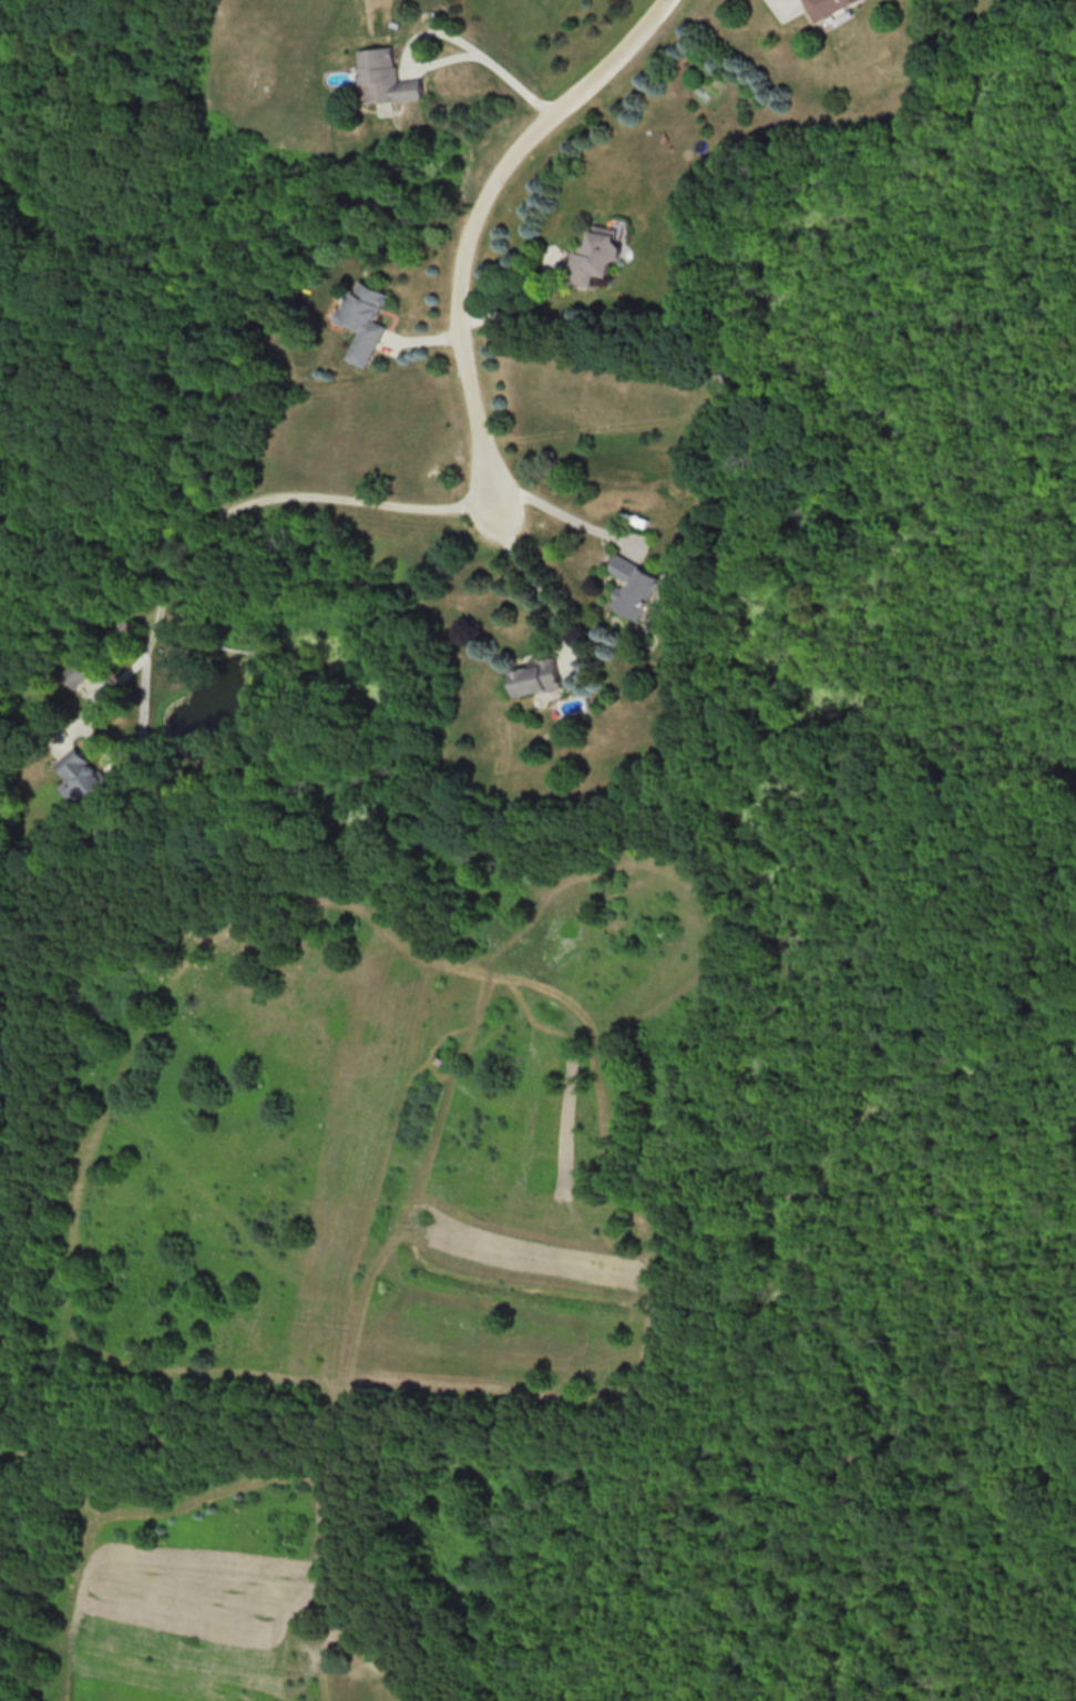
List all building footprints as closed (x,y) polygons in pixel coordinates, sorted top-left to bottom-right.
[(815,23),(861,0),(803,0),(815,23)] [(357,50),(360,84),(369,83),(371,103),(425,98),(423,78),(398,80),(395,46),(357,50)] [(612,277),(618,244),(615,243),(617,228),(591,224),(587,246),(579,244),(578,252),(572,251),(567,281),(591,286),(593,274),(612,277)] [(367,368),(386,325),(377,321),(389,293),(362,281),(358,292),(351,289),(338,320),(360,329),(347,359),(367,368)] [(662,575),(617,554),(609,571),(625,578),(612,607),(642,621),(662,575)] [(511,668),(517,697),(562,687),(556,659),(511,668)] [(56,761),(69,779),(59,785),(69,799),(81,791),(89,803),(111,788),(80,744),(56,761)]
